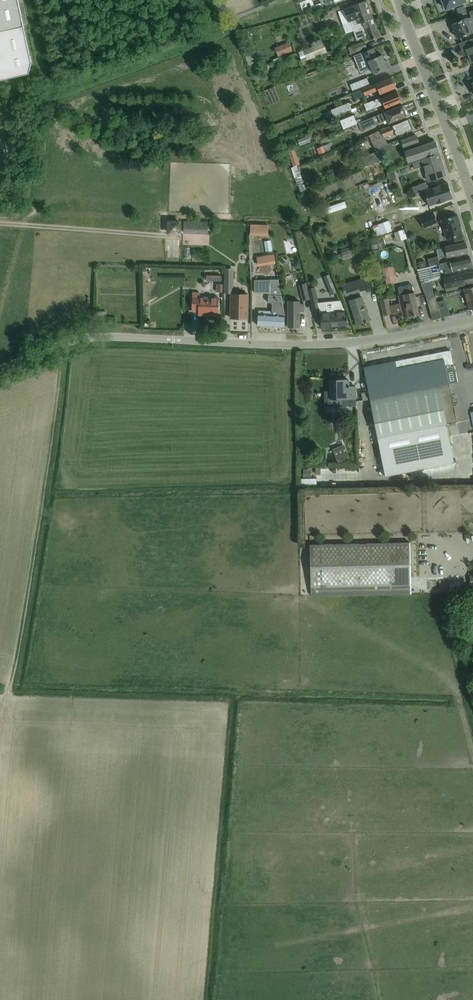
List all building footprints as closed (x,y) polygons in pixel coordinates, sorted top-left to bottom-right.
[(23,26),(18,0),(0,0),(0,31),(23,26)] [(365,21),(373,18),(366,0),(343,9),(348,22),(349,22),(353,30),(354,29),(366,25),(365,21)] [(442,5),(443,4),(445,9),(465,2),(465,0),(440,0),(442,5)] [(464,6),(456,9),(458,14),(466,11),(464,6)] [(469,12),(470,18),(467,19),(466,18),(452,24),(458,38),(472,32),(472,11),(469,12)] [(354,29),(353,30),(356,39),(367,35),(369,40),(379,36),(373,18),(365,21),(366,25),(354,29)] [(23,26),(0,31),(0,80),(33,73),(23,26)] [(324,42),(315,46),(304,50),(307,59),(327,52),(324,46),(336,42),(335,38),(324,42)] [(458,43),(463,53),(464,53),(464,54),(466,55),(468,54),(471,62),(472,62),(472,38),(458,43)] [(355,51),(367,47),(365,41),(353,45),(355,51)] [(292,51),(288,42),(274,48),(278,56),(292,51)] [(373,48),(353,56),(360,72),(371,67),(373,73),(378,72),(387,68),(387,67),(389,66),(387,60),(385,61),(382,55),(381,55),(377,57),(373,48)] [(249,65),(253,64),(252,60),(254,59),(252,53),(245,55),(249,65)] [(250,71),(255,81),(261,79),(256,68),(250,71)] [(363,89),(352,93),(354,99),(365,94),(378,89),(380,94),(386,91),(395,88),(391,77),(382,81),(363,89)] [(352,90),(369,83),(366,78),(350,84),(352,90)] [(460,93),(469,93),(469,80),(460,80),(460,93)] [(397,91),(387,95),(369,102),(369,103),(364,105),(366,110),(383,103),(385,108),(401,101),(397,91)] [(338,114),(352,108),(350,102),(336,108),(338,114)] [(407,116),(402,105),(358,123),(360,128),(361,130),(375,124),(375,125),(387,120),(388,124),(407,116)] [(340,120),(343,129),(356,124),(353,115),(340,120)] [(408,119),(398,123),(369,134),(371,141),(383,136),(384,137),(395,133),(396,135),(412,128),(408,119)] [(416,135),(406,138),(401,140),(408,162),(438,152),(435,141),(419,147),(418,143),(418,142),(416,135)] [(390,143),(379,148),(381,152),(392,147),(390,143)] [(294,149),(288,151),(294,166),(296,165),(300,164),(294,149)] [(379,150),(357,159),(361,168),(383,159),(379,150)] [(439,153),(412,163),(414,168),(430,162),(433,170),(426,173),(428,181),(445,175),(439,153)] [(294,166),(290,168),(296,185),(297,185),(301,183),(303,182),(296,165),(294,166)] [(393,170),(391,171),(387,172),(390,182),(396,180),(393,170)] [(415,194),(426,189),(429,188),(426,182),(412,187),(415,194)] [(448,183),(424,191),(429,205),(452,198),(448,183)] [(382,186),(360,195),(367,211),(388,203),(382,186)] [(433,214),(419,220),(423,228),(437,222),(433,214)] [(459,222),(457,215),(441,220),(447,239),(462,235),(458,222),(459,222)] [(207,234),(208,221),(184,220),(183,233),(207,234)] [(377,236),(391,230),(388,221),(373,226),(377,236)] [(250,236),(268,236),(268,225),(250,224),(250,236)] [(404,229),(395,231),(398,241),(407,238),(404,229)] [(383,236),(369,240),(372,249),(385,245),(383,236)] [(468,252),(465,242),(454,245),(441,247),(444,257),(458,254),(468,252)] [(341,252),(343,258),(354,254),(352,248),(341,252)] [(437,256),(427,258),(429,265),(439,263),(437,256)] [(472,267),(470,257),(459,259),(443,262),(445,268),(451,267),(452,271),(472,267)] [(394,275),(392,266),(382,269),(384,277),(394,275)] [(225,270),(225,283),(232,283),(233,271),(225,270)] [(445,270),(430,274),(427,275),(428,277),(420,279),(421,283),(429,281),(431,281),(447,277),(445,270)] [(443,278),(447,293),(455,291),(453,286),(472,282),(472,272),(443,278)] [(337,293),(329,274),(323,276),(331,295),(337,293)] [(371,276),(347,283),(351,295),(374,287),(371,276)] [(277,280),(254,280),(254,293),(268,293),(268,302),(272,302),(271,312),(258,311),(257,325),(284,327),(284,317),(277,280)] [(422,283),(424,290),(432,288),(431,281),(422,283)] [(309,299),(305,283),(299,284),(302,301),(309,299)] [(419,314),(414,292),(413,292),(411,284),(397,287),(399,295),(398,296),(400,304),(389,307),(390,314),(402,311),(403,317),(419,314)] [(319,308),(314,287),(308,289),(312,309),(319,308)] [(463,289),(470,309),(472,308),(472,287),(463,289)] [(192,293),(192,301),(192,311),(198,311),(198,315),(218,316),(219,298),(199,297),(200,293),(192,293)] [(231,294),(230,318),(247,318),(248,294),(231,294)] [(430,313),(438,310),(434,296),(426,298),(430,313)] [(369,320),(366,310),(362,297),(349,301),(357,324),(369,320)] [(390,314),(389,307),(387,298),(380,300),(384,315),(390,314)] [(304,311),(304,304),(300,304),(300,301),(288,301),(288,317),(288,327),(299,327),(300,311),(304,311)] [(326,313),(320,313),(321,327),(347,325),(346,314),(344,314),(344,308),(343,308),(340,301),(325,302),(326,313)] [(363,367),(368,391),(370,399),(377,437),(381,456),(450,443),(446,423),(456,421),(445,368),(453,366),(450,350),(364,367),(363,367)] [(330,374),(330,384),(330,398),(346,398),(346,406),(356,406),(355,386),(349,387),(349,385),(348,385),(348,380),(339,380),(339,374),(330,374)] [(362,400),(370,399),(368,391),(361,393),(362,400)] [(348,457),(344,448),(334,452),(338,461),(348,457)] [(409,542),(309,544),(310,587),(330,587),(330,596),(410,594),(409,542)] [(444,594),(444,585),(430,585),(430,594),(444,594)]
